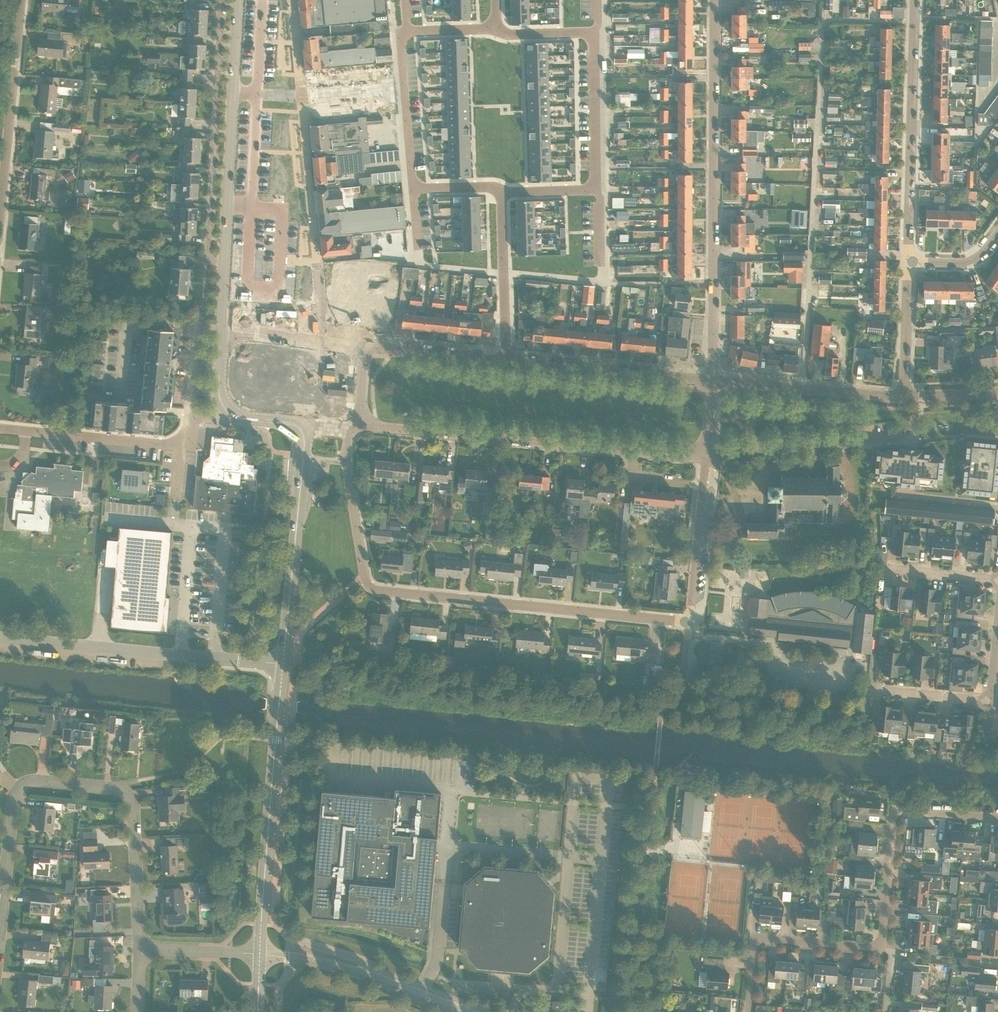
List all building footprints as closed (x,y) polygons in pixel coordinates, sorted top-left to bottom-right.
[(43,11),(66,13),(66,17),(78,18),(80,0),(44,0),(43,11)] [(299,1),(302,28),(335,25),(336,35),(390,30),(387,0),(299,0),(299,1)] [(453,10),(471,9),(470,0),(453,0),(453,10)] [(769,1),(769,10),(794,10),(794,1),(769,1)] [(675,11),(675,13),(692,13),(692,2),(678,2),(678,11),(675,11)] [(808,17),(815,17),(815,2),(802,2),(802,9),(808,9),(808,17)] [(187,3),(187,10),(192,11),(191,23),(208,24),(208,12),(196,11),(197,4),(187,3)] [(529,3),(512,3),(512,14),(530,14),(529,3)] [(732,27),(746,27),(746,8),(738,8),(738,15),(733,15),(732,27)] [(471,9),(453,10),(453,21),(471,20),(471,9)] [(692,13),(675,13),(675,16),(675,20),(678,20),(678,24),(692,24),(692,20),(692,13)] [(530,14),(512,14),(512,25),(530,25),(530,14)] [(188,36),(188,41),(201,42),(201,37),(207,37),(208,24),(191,23),(182,23),(181,35),(188,36)] [(675,33),(675,36),(692,36),(692,24),(678,24),(678,29),(675,29),(675,33)] [(935,38),(967,39),(967,34),(949,34),(949,26),(936,25),(935,38)] [(746,27),(732,27),(732,39),(741,39),(746,39),(746,27)] [(881,42),(892,43),(892,30),(881,30),(881,41),(881,42)] [(61,40),(74,41),(75,33),(62,32),(61,40)] [(390,44),(389,32),(373,33),(375,46),(390,44)] [(302,38),(304,55),(369,49),(369,48),(364,49),(362,33),(336,35),(323,36),(323,35),(302,38)] [(614,35),(614,41),(624,41),(630,44),(633,38),(632,38),(634,35),(624,35),(614,35)] [(678,45),(678,47),(692,47),(692,36),(675,36),(675,42),(678,42),(678,45)] [(935,38),(935,50),(948,51),(949,43),(967,44),(967,39),(935,38)] [(467,39),(446,39),(447,52),(468,51),(467,39)] [(64,41),(64,42),(40,40),(39,55),(62,57),(67,58),(68,42),(64,41)] [(189,58),(206,59),(206,47),(200,47),(201,42),(188,41),(187,46),(190,46),(189,58)] [(892,43),(881,42),(876,42),(869,42),(868,46),(880,46),(880,55),(891,55),(892,43)] [(548,43),(527,43),(527,56),(548,55),(548,43)] [(749,43),(749,52),(763,52),(763,43),(758,43),(749,43)] [(678,52),(668,52),(668,53),(668,58),(675,58),(692,58),(692,47),(678,47),(678,52)] [(369,49),(304,55),(305,72),(340,69),(340,67),(392,62),(391,50),(369,52),(369,49)] [(629,49),(629,58),(645,58),(645,49),(629,49)] [(948,51),(935,50),(935,63),(966,63),(966,59),(948,59),(948,51)] [(468,52),(446,52),(447,65),(468,64),(468,52)] [(749,53),(749,59),(759,59),(759,62),(766,62),(766,53),(749,53)] [(891,55),(880,55),(880,61),(868,61),(868,70),(879,71),(879,80),(890,80),(891,55)] [(549,56),(527,56),(528,69),(549,68),(549,56)] [(182,58),(181,69),(184,69),(184,75),(193,75),(193,71),(205,71),(206,59),(189,58),(182,58)] [(654,58),(654,64),(661,64),(661,65),(673,65),(673,70),(672,75),(684,75),(684,71),(692,71),(692,58),(675,58),(668,58),(661,58),(654,58)] [(732,79),(746,79),(746,78),(750,78),(753,78),(753,67),(746,67),(746,60),(738,60),(738,68),(732,68),(732,79)] [(966,63),(935,63),(934,75),(948,75),(948,74),(948,68),(966,68),(966,63)] [(468,64),(447,65),(447,77),(468,77),(468,64)] [(409,68),(410,79),(421,78),(420,67),(409,68)] [(549,68),(528,69),(528,81),(549,81),(549,68)] [(181,90),(180,104),(196,105),(197,91),(192,91),(192,81),(193,75),(184,75),(181,74),(180,82),(183,82),(183,90),(181,90)] [(934,87),(965,88),(965,84),(952,83),(952,74),(948,74),(948,75),(934,75),(934,87)] [(40,106),(39,112),(55,114),(56,107),(56,106),(62,107),(63,99),(57,98),(58,88),(59,88),(59,87),(80,89),(80,86),(81,81),(48,77),(47,85),(42,85),(40,106)] [(468,77),(447,77),(448,90),(469,89),(468,77)] [(746,79),(732,79),(732,91),(746,91),(746,83),(746,79)] [(549,81),(528,81),(528,94),(550,93),(549,81)] [(678,92),(676,92),(676,96),(692,96),(692,84),(678,84),(678,92)] [(965,88),(934,87),(934,99),(947,99),(948,93),(965,93),(965,88)] [(469,89),(448,90),(448,103),(469,102),(469,89)] [(862,102),(890,103),(891,90),(878,90),(878,97),(863,96),(862,102)] [(550,93),(528,94),(529,107),(550,106),(550,93)] [(616,94),(616,107),(631,107),(631,100),(631,94),(616,94)] [(692,107),(692,96),(676,96),(676,100),(678,101),(678,107),(692,107)] [(934,99),(933,111),(956,112),(964,112),(964,108),(956,108),(956,100),(947,99),(934,99)] [(469,102),(448,103),(448,115),(469,115),(469,102)] [(862,102),(862,107),(867,107),(867,106),(878,106),(877,115),(890,115),(890,103),(862,102)] [(174,107),(173,118),(179,119),(181,119),(180,125),(178,125),(178,131),(180,132),(190,132),(191,119),(195,119),(196,105),(180,104),(180,106),(174,107)] [(988,109),(997,116),(997,115),(997,109),(991,104),(988,109)] [(550,106),(529,107),(529,119),(550,118),(550,106)] [(678,115),(675,115),(675,118),(692,118),(692,107),(678,107),(678,115)] [(988,109),(984,113),(990,126),(997,116),(988,109)] [(956,112),(933,111),(933,124),(947,124),(947,116),(956,116),(964,117),(964,112),(956,112)] [(732,120),(732,131),(745,131),(745,130),(746,112),(738,112),(738,120),(732,120)] [(978,125),(990,126),(984,113),(978,113),(978,125)] [(469,115),(448,115),(449,128),(470,127),(469,115)] [(865,127),(890,127),(890,115),(877,115),(877,121),(865,121),(865,127)] [(334,157),(362,154),(369,154),(366,125),(383,123),(383,117),(366,118),(359,118),(360,121),(311,125),(310,125),(313,152),(314,152),(315,159),(334,157)] [(550,118),(529,119),(530,132),(551,131),(550,118)] [(692,129),(692,118),(675,118),(668,118),(660,118),(660,123),(668,123),(678,123),(678,129),(692,129)] [(794,120),(794,127),(808,128),(808,120),(794,120)] [(55,123),(54,131),(69,132),(70,125),(55,123)] [(470,127),(449,128),(449,140),(470,140),(470,127)] [(834,127),(834,136),(842,136),(843,127),(834,127)] [(890,127),(865,127),(865,130),(877,130),(877,139),(889,140),(890,127)] [(692,140),(692,129),(678,129),(678,133),(670,133),(667,133),(659,133),(659,139),(667,139),(675,139),(675,140),(692,140)] [(54,133),(37,131),(35,157),(52,159),(52,157),(59,158),(60,151),(53,150),(54,133)] [(551,131),(530,132),(530,144),(551,144),(551,131)] [(732,131),(732,142),(744,143),(744,149),(743,149),(743,156),(758,156),(758,150),(757,150),(757,142),(757,141),(757,132),(757,131),(745,131),(732,131)] [(180,132),(180,138),(185,139),(185,151),(201,152),(201,138),(189,137),(190,132),(180,132)] [(933,134),(932,146),(949,147),(954,147),(954,142),(949,142),(949,134),(933,134)] [(864,151),(889,152),(889,140),(877,139),(877,145),(865,145),(864,146),(864,151)] [(470,140),(449,140),(449,153),(471,152),(470,140)] [(692,140),(675,140),(675,145),(679,145),(679,151),(692,151),(692,140)] [(551,144),(530,144),(530,157),(552,156),(551,144)] [(963,147),(954,147),(949,147),(932,146),(932,159),(949,159),(949,151),(963,152),(963,147)] [(436,155),(436,149),(417,151),(417,158),(436,155)] [(181,164),(181,168),(194,169),(194,164),(200,164),(201,152),(185,151),(184,164),(181,164)] [(692,151),(679,151),(679,163),(692,163),(692,151)] [(889,152),(864,151),(864,154),(876,155),(876,164),(889,164),(889,152)] [(135,152),(128,157),(133,162),(139,157),(135,152)] [(471,152),(449,153),(450,166),(471,165),(471,152)] [(317,191),(341,189),(340,176),(364,173),(362,154),(334,157),(315,159),(314,159),(317,191)] [(552,156),(530,157),(531,169),(552,169),(552,156)] [(932,171),(962,172),(966,172),(966,168),(948,167),(949,159),(932,159),(932,171)] [(997,179),(997,168),(996,170),(985,162),(982,166),(997,179)] [(732,183),(745,183),(745,164),(737,164),(737,171),(732,171),(732,183)] [(471,165),(450,166),(450,179),(471,178),(471,165)] [(982,166),(979,170),(990,178),(985,185),(997,194),(997,179),(982,166)] [(50,192),(45,191),(46,176),(55,177),(56,170),(41,168),(41,175),(33,174),(31,199),(49,200),(50,192)] [(183,174),(183,186),(199,187),(200,175),(194,174),(194,169),(181,168),(181,173),(183,174)] [(587,168),(586,179),(594,180),(595,169),(587,168)] [(552,169),(531,170),(531,183),(552,182),(552,169)] [(71,171),(66,175),(71,182),(76,178),(71,171)] [(962,172),(932,171),(931,183),(948,184),(948,177),(962,177),(962,172)] [(678,188),(692,188),(692,176),(678,176),(678,188)] [(372,177),(359,178),(360,186),(373,185),(372,177)] [(858,185),(858,189),(863,189),(863,190),(871,190),(871,189),(875,189),(875,190),(888,191),(888,178),(876,178),(871,178),(871,185),(858,185)] [(90,193),(91,181),(80,180),(79,192),(90,193)] [(751,183),(745,183),(732,183),(732,194),(745,195),(745,190),(751,190),(751,183)] [(173,185),(172,203),(179,203),(192,204),(192,199),(198,200),(199,187),(183,186),(173,185)] [(319,214),(354,211),(353,194),(361,193),(360,187),(341,189),(317,191),(319,214)] [(675,199),(692,199),(692,188),(678,188),(678,192),(675,192),(675,199)] [(836,198),(836,192),(829,192),(829,191),(823,190),(823,199),(829,199),(829,198),(836,198)] [(875,190),(875,202),(887,203),(888,191),(875,190)] [(403,194),(390,195),(391,208),(404,206),(403,194)] [(480,196),(462,196),(462,208),(480,207),(480,196)] [(78,197),(78,209),(89,209),(89,198),(78,197)] [(939,197),(939,206),(939,211),(938,228),(950,229),(951,212),(943,212),(944,197),(939,197)] [(963,197),(963,207),(963,212),(962,229),(975,229),(975,221),(975,217),(976,213),(968,213),(968,198),(963,197)] [(678,201),(678,210),(692,210),(692,199),(675,199),(675,201),(678,201)] [(534,201),(517,201),(517,212),(535,212),(534,201)] [(858,208),(858,214),(864,214),(887,215),(887,203),(875,202),(875,209),(858,208)] [(174,207),(174,220),(181,220),(181,222),(197,223),(198,210),(192,209),(192,204),(179,203),(179,207),(174,207)] [(938,228),(939,206),(935,206),(927,205),(927,211),(926,211),(926,228),(938,228)] [(407,230),(404,206),(391,208),(354,211),(319,214),(320,231),(321,231),(322,238),(371,233),(407,230)] [(480,207),(462,208),(463,218),(480,218),(480,207)] [(678,218),(675,218),(675,221),(691,221),(692,210),(678,210),(678,214),(678,218)] [(794,210),(793,227),(808,228),(809,211),(794,210)] [(617,211),(617,219),(627,219),(627,211),(617,211)] [(535,212),(517,212),(517,223),(535,223),(535,212)] [(951,212),(950,229),(962,229),(963,212),(951,212)] [(816,214),(817,225),(830,224),(830,214),(816,214)] [(875,218),(874,227),(887,227),(887,215),(864,214),(864,218),(875,218)] [(731,235),(745,235),(754,235),(754,224),(746,224),(746,217),(737,216),(737,224),(732,224),(731,235)] [(38,241),(39,233),(37,233),(38,218),(25,217),(24,225),(22,225),(21,234),(19,234),(18,241),(20,241),(20,249),(26,250),(26,251),(27,251),(27,250),(35,251),(36,241),(38,241)] [(480,218),(463,218),(463,229),(481,229),(480,218)] [(678,232),(691,232),(691,221),(675,221),(675,223),(675,225),(678,225),(678,232)] [(197,223),(181,222),(180,236),(183,236),(183,241),(190,242),(190,236),(196,237),(197,223)] [(535,223),(517,223),(518,234),(535,233),(535,223)] [(778,234),(792,234),(793,225),(778,225),(778,234)] [(83,227),(75,227),(75,235),(83,235),(83,227)] [(862,238),(886,239),(887,227),(874,227),(874,233),(862,233),(862,238)] [(481,229),(463,229),(463,240),(481,240),(481,229)] [(678,240),(675,240),(675,243),(678,243),(691,244),(691,232),(678,232),(678,240)] [(371,241),(370,233),(371,233),(322,238),(321,238),(323,257),(352,254),(351,248),(353,248),(352,238),(363,237),(364,241),(366,243),(371,241)] [(535,233),(518,234),(518,245),(536,244),(535,233)] [(731,235),(731,247),(745,247),(745,253),(754,253),(754,246),(754,235),(745,235),(731,235)] [(886,239),(862,238),(862,242),(874,243),(874,251),(886,251),(886,239)] [(481,240),(463,240),(464,251),(481,251),(481,240)] [(675,243),(667,243),(667,244),(667,250),(675,250),(678,250),(678,255),(691,255),(691,244),(678,243),(675,243)] [(536,244),(518,245),(518,256),(536,255),(536,244)] [(360,253),(361,259),(373,258),(371,246),(361,247),(362,253),(360,253)] [(804,250),(784,250),(784,260),(804,260),(804,250)] [(137,257),(155,259),(155,252),(138,251),(137,257)] [(675,259),(675,266),(691,266),(691,255),(678,255),(678,259),(675,259)] [(189,296),(191,271),(185,271),(186,257),(173,256),(173,264),(175,264),(175,269),(172,269),(170,295),(180,295),(180,300),(187,300),(187,296),(189,296)] [(790,272),(790,282),(802,282),(802,262),(784,261),(784,272),(790,272)] [(863,273),(885,274),(886,261),(875,261),(874,268),(860,268),(859,273),(863,273)] [(335,266),(329,320),(351,322),(352,323),(353,323),(362,324),(363,324),(396,327),(402,267),(368,264),(367,266),(352,264),(352,268),(335,266)] [(691,277),(691,266),(675,266),(672,266),(672,277),(678,277),(678,278),(691,277)] [(49,295),(40,294),(42,268),(30,267),(30,275),(26,274),(24,296),(32,297),(31,303),(48,304),(49,295)] [(403,278),(419,280),(420,270),(403,268),(403,278)] [(731,276),(731,287),(745,287),(751,287),(751,268),(738,268),(738,276),(731,276)] [(463,291),(467,273),(460,272),(457,290),(463,291)] [(874,278),(874,286),(885,286),(885,274),(863,273),(862,278),(863,278),(874,278)] [(992,273),(984,283),(997,294),(997,278),(992,273)] [(233,293),(241,293),(240,281),(232,281),(233,293)] [(526,287),(548,289),(549,283),(527,281),(526,287)] [(918,289),(917,303),(932,303),(936,303),(936,300),(937,283),(924,282),(924,289),(918,289)] [(936,300),(949,300),(949,283),(937,283),(936,300)] [(956,313),(961,313),(961,283),(949,283),(949,300),(956,300),(956,313)] [(976,306),(976,299),(973,299),(974,283),(961,283),(961,313),(965,313),(966,306),(976,306)] [(813,295),(826,295),(826,285),(814,285),(813,295)] [(496,286),(487,286),(488,297),(496,296),(496,286)] [(585,286),(583,302),(593,303),(595,287),(585,286)] [(862,293),(862,298),(874,299),(885,299),(885,286),(874,286),(874,293),(862,293)] [(979,301),(986,299),(981,286),(976,287),(979,301)] [(692,296),(682,295),(683,288),(672,287),(671,300),(676,301),(675,308),(690,309),(692,296)] [(731,287),(731,299),(745,299),(751,299),(751,287),(745,287),(731,287)] [(598,303),(605,304),(606,292),(599,291),(598,303)] [(862,298),(862,302),(873,302),(873,311),(884,312),(885,299),(874,299),(862,298)] [(27,307),(25,337),(40,339),(43,308),(27,307)] [(488,307),(484,307),(483,312),(481,336),(490,337),(491,329),(494,328),(495,320),(493,319),(494,313),(488,313),(488,307)] [(438,310),(438,314),(436,332),(448,333),(449,319),(443,319),(444,310),(438,310)] [(412,315),(404,314),(403,329),(414,330),(416,312),(412,312),(412,315)] [(416,312),(414,330),(425,331),(426,317),(427,313),(416,312)] [(774,312),(774,323),(800,324),(801,313),(774,312)] [(460,316),(459,334),(470,335),(472,314),(463,313),(463,317),(460,316)] [(435,318),(426,317),(425,331),(436,332),(438,314),(435,314),(435,318)] [(472,314),(470,335),(481,336),(483,315),(472,314)] [(580,328),(578,346),(589,347),(591,333),(591,329),(585,328),(585,323),(586,323),(587,315),(581,314),(580,322),(580,328)] [(524,340),(544,342),(546,329),(545,329),(546,316),(533,315),(533,321),(526,321),(524,340)] [(457,320),(449,319),(448,333),(459,334),(460,316),(457,316),(457,320)] [(688,319),(672,317),(669,317),(669,316),(661,316),(657,354),(687,356),(688,341),(687,341),(689,319),(688,319)] [(731,345),(743,348),(743,323),(743,316),(731,316),(731,339),(732,339),(731,345)] [(621,350),(632,351),(634,333),(635,327),(636,319),(630,319),(629,327),(628,332),(622,331),(622,337),(621,350)] [(877,333),(882,334),(884,323),(869,322),(869,329),(878,330),(877,333)] [(834,343),(834,341),(829,341),(830,326),(813,325),(811,355),(826,357),(825,375),(836,376),(838,358),(835,358),(837,343),(834,343)] [(556,343),(557,326),(555,326),(554,330),(546,329),(544,342),(556,343)] [(556,343),(567,345),(568,331),(560,330),(560,326),(558,326),(557,326),(556,343)] [(995,346),(997,345),(997,326),(992,327),(994,344),(982,346),(982,348),(973,349),(975,366),(989,365),(989,367),(996,366),(995,346)] [(568,331),(567,345),(578,346),(580,328),(577,328),(577,332),(568,331)] [(151,330),(142,410),(156,411),(166,412),(167,408),(173,408),(174,396),(168,396),(175,333),(151,330)] [(589,347),(600,348),(602,330),(600,330),(599,334),(591,333),(589,347)] [(602,330),(600,348),(612,349),(613,336),(605,335),(605,331),(602,330)] [(632,351),(644,352),(645,339),(637,338),(638,334),(634,333),(632,351)] [(645,339),(644,352),(655,353),(656,340),(657,335),(653,335),(653,339),(645,339)] [(932,358),(931,369),(933,369),(933,371),(943,372),(944,370),(946,370),(946,369),(951,369),(952,346),(949,346),(949,339),(938,338),(937,348),(929,347),(929,358),(932,358)] [(783,371),(796,372),(797,357),(798,346),(769,343),(769,346),(762,345),(760,358),(767,359),(767,364),(783,366),(783,371)] [(744,348),(743,348),(731,345),(728,357),(741,360),(740,364),(755,368),(758,355),(744,351),(744,348)] [(854,348),(853,360),(866,361),(864,375),(879,376),(880,357),(869,356),(870,349),(854,348)] [(37,366),(38,359),(26,357),(25,365),(18,364),(17,374),(20,375),(19,389),(20,391),(28,392),(30,391),(30,387),(33,388),(35,367),(36,368),(36,366),(37,366)] [(156,411),(142,410),(142,412),(131,411),(131,406),(94,402),(92,427),(104,428),(103,429),(117,431),(117,430),(127,431),(127,432),(141,433),(141,432),(163,434),(165,415),(156,414),(156,411)] [(195,477),(193,509),(232,512),(253,514),(256,489),(257,483),(257,481),(258,471),(255,470),(242,469),(244,453),(232,452),(233,441),(233,439),(216,437),(216,439),(213,471),(207,471),(206,482),(201,481),(201,477),(195,477)] [(995,444),(968,441),(966,460),(963,459),(962,468),(965,469),(963,492),(996,496),(997,477),(997,474),(996,473),(996,471),(997,471),(997,465),(997,464),(997,462),(997,445),(995,444)] [(922,451),(902,449),(901,449),(900,451),(888,450),(888,452),(878,451),(875,476),(885,477),(885,481),(897,482),(897,486),(918,488),(919,484),(931,486),(931,482),(941,483),(944,458),(934,457),(934,455),(922,454),(922,451)] [(244,453),(242,469),(255,470),(256,458),(249,457),(249,454),(244,453)] [(385,491),(391,492),(392,484),(393,478),(394,463),(375,461),(375,462),(373,462),(373,469),(375,469),(374,476),(387,477),(385,491)] [(18,528),(49,531),(53,496),(75,498),(75,491),(82,491),(84,471),(72,470),(73,465),(56,463),(55,468),(38,466),(37,473),(33,472),(23,480),(23,485),(18,484),(18,492),(20,492),(19,498),(15,498),(13,519),(19,519),(18,528)] [(394,463),(393,478),(409,479),(410,465),(394,463)] [(424,466),(422,480),(430,480),(430,486),(429,486),(429,493),(434,493),(435,481),(436,467),(424,466)] [(740,524),(740,538),(778,538),(778,533),(784,533),(784,520),(785,512),(791,512),(792,512),(792,509),(799,509),(799,512),(801,512),(801,509),(808,509),(808,512),(810,512),(810,509),(817,509),(817,512),(818,512),(818,523),(837,523),(838,503),(841,503),(841,501),(842,501),(847,497),(847,490),(843,487),(841,487),(841,485),(839,485),(839,483),(841,483),(843,481),(843,479),(841,477),(839,477),(839,467),(827,466),(826,479),(818,479),(818,476),(816,476),(816,479),(810,479),(810,476),(808,476),(808,479),(801,479),(801,476),(799,476),(799,479),(791,479),(791,476),(781,476),(781,479),(775,479),(775,486),(768,486),(767,501),(771,501),(771,524),(740,524)] [(435,481),(434,493),(439,494),(439,490),(446,490),(446,495),(452,495),(453,482),(448,481),(449,468),(436,467),(435,481)] [(459,478),(457,493),(465,494),(466,487),(480,488),(479,493),(485,493),(496,494),(497,482),(487,481),(488,472),(467,470),(466,478),(459,478)] [(121,491),(146,493),(147,486),(141,485),(142,473),(123,471),(123,475),(122,477),(121,479),(121,481),(121,483),(121,485),(122,487),(121,491)] [(520,476),(519,489),(540,491),(540,490),(548,490),(549,478),(520,476)] [(568,480),(566,503),(588,505),(589,503),(590,490),(582,489),(583,481),(568,480)] [(415,501),(422,502),(424,482),(417,481),(415,501)] [(590,490),(589,503),(598,504),(598,500),(612,502),(614,485),(599,483),(598,491),(590,490)] [(622,539),(628,540),(630,514),(640,515),(641,511),(648,511),(650,491),(643,490),(643,487),(633,486),(632,497),(634,497),(633,502),(631,501),(631,503),(630,509),(624,509),(622,539)] [(648,511),(648,512),(653,512),(653,513),(655,513),(655,516),(654,518),(657,519),(658,512),(673,513),(674,506),(675,506),(675,503),(685,504),(686,496),(676,495),(676,494),(674,494),(674,493),(671,492),(671,493),(660,492),(659,492),(658,492),(658,490),(651,490),(651,491),(650,491),(648,511)] [(157,495),(156,505),(164,506),(165,495),(157,495)] [(886,499),(885,513),(900,515),(901,501),(886,499)] [(908,502),(901,501),(900,515),(907,516),(908,502)] [(915,502),(908,502),(907,516),(914,516),(915,502)] [(923,503),(915,502),(914,516),(921,517),(923,503)] [(930,504),(923,503),(921,517),(928,518),(930,504)] [(937,505),(930,504),(928,518),(935,518),(937,505)] [(944,505),(937,505),(935,518),(943,519),(944,505)] [(951,506),(944,505),(943,519),(950,520),(951,506)] [(958,507),(951,506),(950,520),(957,521),(958,507)] [(965,508),(958,507),(957,521),(964,521),(965,508)] [(618,508),(615,538),(621,539),(622,539),(624,509),(618,508)] [(973,508),(965,508),(964,521),(971,522),(973,508)] [(995,511),(973,508),(971,522),(994,525),(995,511)] [(386,513),(375,512),(373,528),(385,529),(386,513)] [(390,520),(390,530),(401,530),(401,521),(390,520)] [(433,531),(447,532),(448,524),(433,523),(433,531)] [(907,555),(908,554),(910,534),(910,533),(899,532),(900,525),(893,524),(892,538),(898,538),(896,554),(907,555)] [(496,526),(488,525),(486,538),(495,539),(496,526)] [(910,534),(908,554),(910,554),(909,556),(917,557),(917,555),(918,555),(919,540),(925,541),(927,528),(920,527),(919,535),(910,534)] [(165,624),(173,532),(120,528),(119,541),(108,540),(106,567),(107,567),(107,560),(117,561),(111,627),(125,629),(125,621),(165,624)] [(943,558),(945,538),(935,536),(935,529),(929,528),(927,541),(933,542),(932,557),(933,557),(932,559),(939,559),(940,557),(943,558)] [(371,530),(370,540),(383,541),(384,531),(371,530)] [(945,538),(943,558),(946,558),(946,560),(953,561),(953,559),(954,559),(955,544),(961,545),(962,532),(956,531),(955,539),(945,538)] [(976,561),(978,561),(980,541),(980,540),(981,533),(964,532),(963,545),(969,545),(967,560),(968,560),(968,562),(976,563),(976,561)] [(980,541),(978,561),(978,562),(989,564),(991,548),(997,548),(997,535),(991,535),(991,541),(980,540),(980,541)] [(513,576),(520,577),(522,553),(514,552),(513,563),(484,560),(483,571),(488,571),(487,578),(512,581),(513,576)] [(380,570),(401,572),(402,570),(411,571),(413,555),(403,554),(403,558),(381,555),(380,570)] [(468,575),(469,561),(463,561),(462,564),(437,561),(435,576),(461,578),(461,574),(468,575)] [(566,569),(566,571),(547,569),(547,565),(534,564),(533,576),(539,577),(539,583),(565,586),(565,582),(571,582),(572,569),(566,569)] [(656,572),(654,598),(675,600),(678,574),(673,573),(673,568),(663,567),(660,566),(659,572),(656,572)] [(588,572),(587,581),(592,582),(591,588),(617,591),(618,587),(622,587),(624,575),(618,574),(618,575),(588,572)] [(958,600),(985,603),(986,594),(984,594),(984,592),(973,591),(973,585),(960,583),(958,600)] [(885,596),(884,607),(891,608),(905,610),(905,607),(911,608),(913,590),(901,589),(902,587),(893,586),(892,597),(885,596)] [(922,589),(920,611),(934,613),(934,610),(940,611),(942,593),(931,592),(931,590),(922,589)] [(873,615),(857,613),(857,610),(853,610),(856,605),(855,605),(855,606),(842,600),(843,598),(842,598),(842,600),(829,595),(829,593),(828,593),(828,595),(814,592),(815,591),(814,591),(814,592),(800,592),(800,590),(799,590),(799,592),(786,593),(785,592),(785,594),(772,597),(771,596),(770,596),(772,600),(750,598),(748,616),(751,616),(749,634),(778,637),(778,639),(853,648),(852,653),(870,655),(872,638),(870,637),(873,615)] [(985,603),(958,600),(956,617),(973,619),(973,613),(982,614),(982,612),(984,612),(985,603)] [(383,651),(391,652),(393,636),(385,635),(387,615),(372,613),(369,641),(384,643),(383,651)] [(435,638),(444,639),(446,626),(438,625),(438,620),(411,618),(410,633),(435,636),(435,638)] [(959,637),(981,639),(982,631),(980,631),(980,628),(969,627),(969,621),(956,620),(955,626),(960,627),(959,637)] [(933,625),(932,633),(940,634),(941,626),(933,625)] [(455,633),(454,646),(464,647),(465,642),(490,644),(490,647),(496,647),(497,634),(491,634),(492,629),(465,626),(465,634),(455,633)] [(541,651),(548,652),(549,640),(543,640),(544,634),(518,631),(517,646),(541,649),(541,651)] [(739,642),(739,632),(724,632),(723,641),(739,642)] [(593,657),(600,658),(601,645),(595,644),(595,640),(569,637),(568,652),(593,655),(593,657)] [(981,639),(959,637),(958,647),(953,647),(952,653),(966,655),(966,649),(978,650),(978,648),(980,648),(981,639)] [(644,660),(652,660),(653,649),(645,649),(646,642),(618,639),(617,654),(644,657),(644,660)] [(706,680),(717,681),(721,643),(710,642),(706,680)] [(882,660),(882,667),(885,668),(884,674),(893,675),(893,673),(904,674),(906,656),(900,656),(900,653),(886,652),(885,660),(882,660)] [(913,678),(922,678),(922,676),(933,677),(935,659),(929,659),(929,656),(915,655),(913,678)] [(969,658),(952,656),(951,673),(977,676),(978,667),(976,667),(977,665),(968,664),(969,658)] [(977,676),(951,673),(949,690),(962,691),(963,685),(974,686),(975,684),(976,685),(977,676)] [(648,675),(647,687),(660,688),(661,676),(648,675)] [(889,733),(892,708),(892,707),(881,706),(879,722),(873,721),(872,735),(879,735),(879,732),(889,733)] [(45,717),(53,717),(54,708),(46,707),(45,717)] [(892,708),(889,733),(899,734),(899,737),(905,738),(907,725),(901,724),(902,709),(902,707),(894,707),(894,709),(892,708)] [(56,708),(55,717),(63,718),(64,709),(56,708)] [(909,725),(907,738),(914,739),(914,736),(925,737),(925,733),(927,712),(924,712),(924,710),(917,709),(917,711),(916,711),(915,726),(909,725)] [(925,733),(935,734),(934,741),(941,742),(942,728),(936,728),(938,713),(937,713),(937,711),(930,710),(930,712),(927,712),(925,733)] [(963,716),(962,716),(960,715),(960,713),(953,713),(952,715),(952,714),(950,729),(944,729),(943,742),(950,742),(950,739),(960,740),(961,738),(960,738),(963,716)] [(960,738),(961,738),(971,739),(970,744),(977,745),(978,732),(972,731),(974,715),(962,714),(962,716),(963,716),(960,738)] [(116,718),(117,716),(111,716),(109,733),(115,733),(116,724),(124,725),(122,750),(137,751),(139,726),(125,724),(125,719),(116,718)] [(52,736),(54,720),(47,719),(47,725),(16,722),(15,730),(12,729),(11,743),(39,746),(40,735),(52,736)] [(64,728),(63,741),(71,742),(70,754),(77,754),(78,745),(91,746),(93,733),(97,733),(98,724),(94,724),(81,723),(81,730),(64,728)] [(210,791),(209,779),(200,780),(201,792),(210,791)] [(166,797),(159,797),(160,806),(163,806),(164,820),(179,820),(178,811),(184,811),(184,796),(179,796),(179,788),(165,789),(166,797)] [(395,790),(395,798),(323,791),(312,917),(430,927),(436,853),(432,852),(433,839),(438,839),(442,794),(395,790)] [(686,792),(681,835),(698,836),(699,831),(701,831),(703,811),(701,811),(703,794),(686,792)] [(880,801),(859,799),(859,809),(845,807),(844,820),(864,821),(864,814),(878,816),(880,801)] [(37,830),(53,831),(56,810),(62,811),(63,805),(45,803),(45,808),(39,808),(37,830)] [(849,820),(848,830),(863,831),(864,821),(849,820)] [(905,853),(904,857),(912,858),(912,853),(922,854),(923,846),(924,829),(925,829),(925,826),(924,826),(915,825),(915,828),(914,828),(913,840),(906,840),(905,853)] [(924,829),(923,846),(934,847),(935,829),(934,829),(934,827),(925,826),(925,829),(924,829)] [(962,857),(964,832),(952,831),(951,844),(944,843),(943,849),(943,858),(950,859),(950,856),(962,857)] [(964,832),(962,857),(962,859),(973,860),(973,861),(980,861),(981,846),(974,846),(975,833),(964,832)] [(858,844),(876,845),(877,834),(859,833),(858,844)] [(992,834),(991,844),(983,844),(982,859),(997,861),(997,835),(992,834)] [(178,872),(177,846),(185,845),(185,837),(167,838),(167,846),(161,846),(162,873),(178,872)] [(84,841),(85,868),(94,868),(94,872),(96,874),(100,873),(102,871),(102,867),(110,867),(109,854),(98,855),(97,841),(97,840),(84,840),(84,841)] [(875,856),(876,845),(858,844),(851,843),(850,853),(849,853),(849,859),(861,860),(862,855),(875,856)] [(58,865),(59,852),(35,850),(34,856),(36,857),(34,875),(49,877),(50,864),(58,865)] [(901,868),(904,855),(898,854),(895,866),(901,868)] [(839,858),(829,857),(828,865),(838,866),(839,858)] [(861,860),(849,859),(848,868),(850,869),(850,876),(873,878),(874,867),(861,866),(861,860)] [(521,876),(522,866),(475,862),(475,871),(462,870),(459,898),(484,900),(485,887),(496,887),(496,876),(505,877),(504,881),(509,881),(509,884),(513,884),(513,875),(521,876)] [(931,873),(932,866),(922,865),(921,872),(931,873)] [(908,892),(928,894),(928,888),(941,889),(942,876),(935,875),(935,876),(922,874),(922,881),(909,880),(908,892)] [(844,876),(843,888),(849,889),(849,890),(857,890),(857,887),(872,889),(873,878),(850,876),(850,877),(844,876)] [(980,878),(979,893),(988,893),(987,899),(997,900),(997,889),(993,889),(994,879),(980,878)] [(783,891),(792,892),(793,879),(784,879),(783,891)] [(828,894),(840,895),(840,889),(835,888),(836,880),(829,880),(828,894)] [(213,883),(198,884),(199,895),(214,895),(214,883),(213,883)] [(185,914),(184,913),(186,913),(186,903),(185,903),(184,889),(163,889),(163,897),(165,897),(166,914),(167,914),(168,922),(178,922),(180,921),(182,920),(184,918),(184,916),(185,914)] [(111,895),(106,895),(106,890),(91,890),(91,897),(96,897),(97,921),(94,922),(95,931),(106,931),(107,931),(108,930),(109,930),(109,929),(110,929),(110,928),(110,927),(111,927),(110,921),(112,920),(111,895)] [(928,894),(908,892),(907,905),(920,906),(919,913),(936,914),(938,901),(927,900),(928,894)] [(770,924),(772,905),(773,898),(761,897),(762,894),(754,893),(753,908),(760,909),(759,923),(770,924)] [(30,894),(29,901),(32,901),(30,914),(51,916),(55,916),(55,914),(57,897),(30,894)] [(807,927),(809,908),(797,907),(798,898),(791,897),(790,912),(797,913),(796,926),(797,927),(797,929),(806,930),(806,927),(807,927)] [(846,918),(865,920),(866,908),(857,907),(858,900),(842,899),(841,903),(845,907),(847,907),(846,918)] [(987,899),(987,905),(978,905),(976,923),(990,924),(991,911),(997,911),(997,900),(987,899)] [(772,905),(770,924),(772,924),(771,927),(781,927),(781,925),(782,925),(783,906),(772,905)] [(809,908),(807,927),(818,928),(820,909),(809,908)] [(911,920),(910,932),(930,934),(931,922),(936,922),(936,916),(924,915),(923,921),(911,920)] [(865,920),(846,918),(830,916),(830,920),(830,923),(837,924),(837,927),(845,928),(845,929),(864,931),(865,920)] [(957,929),(970,930),(970,923),(958,922),(957,929)] [(947,933),(947,935),(955,935),(955,927),(953,927),(947,933)] [(997,943),(997,930),(986,929),(985,940),(985,942),(997,943)] [(930,934),(910,932),(908,945),(922,946),(921,954),(936,955),(937,946),(933,945),(933,935),(930,934)] [(57,944),(58,938),(43,936),(42,943),(25,941),(24,957),(48,960),(50,944),(57,944)] [(985,940),(977,940),(977,949),(984,949),(984,954),(997,955),(997,943),(985,942),(985,940)] [(114,946),(102,945),(102,941),(90,941),(90,947),(96,948),(95,957),(90,957),(90,962),(84,962),(83,975),(113,975),(114,961),(116,960),(117,959),(117,958),(118,957),(117,956),(117,955),(116,954),(115,954),(114,953),(114,946)] [(706,987),(728,989),(729,974),(723,973),(724,959),(704,958),(703,972),(708,973),(706,987)] [(898,968),(905,968),(906,960),(898,959),(898,968)] [(786,979),(787,962),(776,961),(775,971),(769,970),(768,982),(779,983),(779,978),(786,979)] [(787,962),(786,979),(793,979),(792,984),(797,985),(797,989),(803,989),(804,973),(798,973),(799,963),(787,962)] [(824,986),(827,963),(816,962),(816,965),(815,965),(814,974),(808,973),(806,985),(824,987),(824,986)] [(844,992),(845,977),(837,976),(838,967),(837,967),(837,964),(827,963),(824,986),(836,987),(835,991),(844,992)] [(918,994),(918,986),(920,986),(922,985),(922,980),(920,978),(919,978),(920,972),(929,973),(929,966),(915,965),(914,971),(906,970),(904,992),(918,994)] [(979,967),(962,966),(961,975),(971,976),(970,984),(975,985),(975,990),(995,992),(996,978),(978,976),(979,967)] [(845,977),(844,992),(852,992),(853,984),(864,985),(865,969),(853,968),(853,977),(845,977)] [(865,969),(864,985),(870,986),(870,991),(881,992),(882,980),(876,979),(877,970),(865,969)] [(38,982),(53,984),(54,977),(39,976),(38,982)] [(208,980),(203,980),(180,979),(180,997),(201,998),(201,1000),(208,1000),(208,980)] [(19,1005),(34,1007),(37,982),(22,980),(21,996),(20,996),(19,1005)] [(89,995),(89,1002),(95,1003),(95,1009),(112,1009),(113,987),(105,986),(96,986),(96,995),(89,995)] [(982,1003),(983,997),(967,996),(966,1005),(979,1006),(978,1011),(992,1011),(992,1009),(993,1009),(994,1004),(982,1003)] [(922,1003),(921,1009),(938,1011),(938,1004),(922,1003)]
